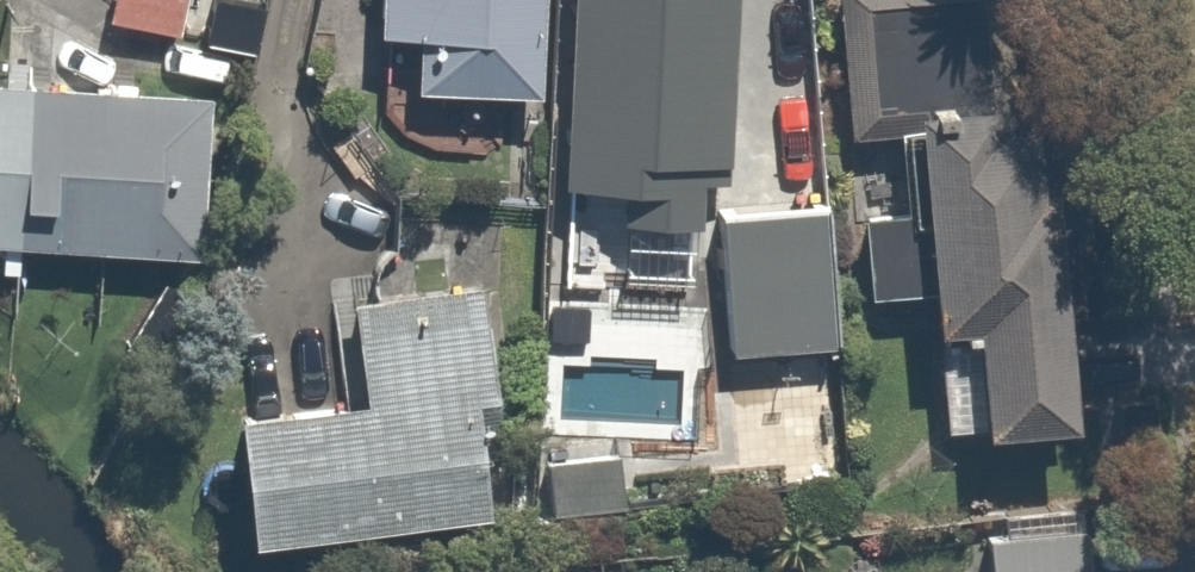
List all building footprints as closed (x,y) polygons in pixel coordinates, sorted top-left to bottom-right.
[(100,20),(194,31),(198,0),(102,0),(100,20)] [(374,19),(417,20),(416,78),(547,80),(548,0),(374,0),(374,19)] [(693,215),(694,177),(733,179),(741,0),(571,0),(563,171),(620,174),(618,211),(693,215)] [(846,129),(923,121),(944,316),(979,313),(990,420),(1078,410),(1045,94),(984,101),(974,0),(832,0),(846,129)] [(0,72),(0,229),(195,239),(203,83),(0,72)] [(837,332),(820,199),(715,212),(732,345),(837,332)] [(230,390),(240,529),(487,511),(483,446),(509,444),(496,269),(350,279),(358,380),(230,390)] [(621,498),(614,434),(544,442),(551,506),(621,498)] [(1098,520),(980,530),(983,571),(1103,571),(1098,520)]
